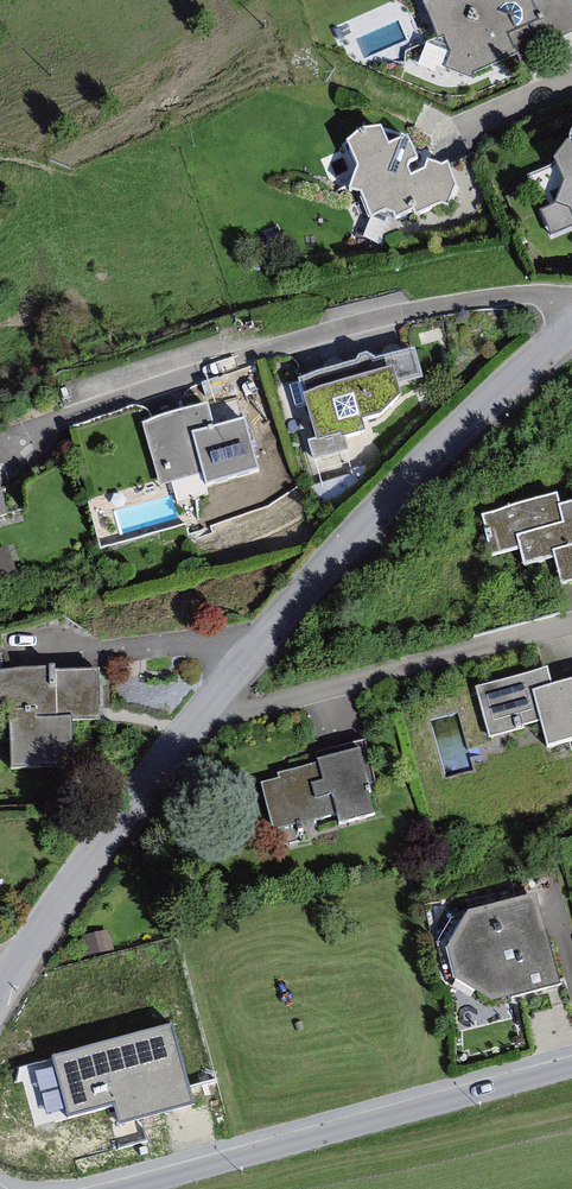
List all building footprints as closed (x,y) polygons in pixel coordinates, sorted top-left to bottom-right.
[(421,7),(435,40),(442,37),(450,54),(444,71),(471,80),(571,34),(571,14),(566,0),(545,0),(534,5),(531,0),(437,0),(421,7)] [(375,132),(348,144),(359,170),(350,188),(367,197),(375,222),(387,217),(391,228),(450,208),(454,187),(445,165),(412,179),(406,166),(417,162),(408,140),(384,151),(375,132)] [(571,221),(571,138),(543,160),(564,188),(557,208),(570,213),(571,221)] [(413,352),(293,382),(300,412),(315,408),(327,457),(371,446),(420,381),(413,352)] [(206,404),(136,423),(154,489),(201,476),(204,488),(252,475),(237,423),(213,429),(206,404)] [(478,518),(490,558),(522,549),(526,564),(557,555),(564,580),(571,577),(571,504),(562,507),(558,495),(478,518)] [(21,576),(15,546),(0,549),(0,581),(21,576)] [(0,653),(0,715),(3,715),(5,774),(77,772),(76,724),(102,723),(100,667),(15,670),(2,653),(0,653)] [(485,688),(496,728),(537,717),(545,748),(571,741),(571,683),(553,689),(548,671),(485,688)] [(375,777),(366,741),(314,755),(318,768),(262,782),(275,833),(336,817),(339,827),(375,817),(365,780),(375,777)] [(557,988),(529,897),(466,917),(445,948),(447,980),(488,1007),(557,988)] [(157,1034),(64,1065),(82,1119),(157,1094),(165,1119),(195,1109),(181,1070),(170,1073),(157,1034)] [(60,1060),(30,1066),(40,1120),(70,1114),(60,1060)]
